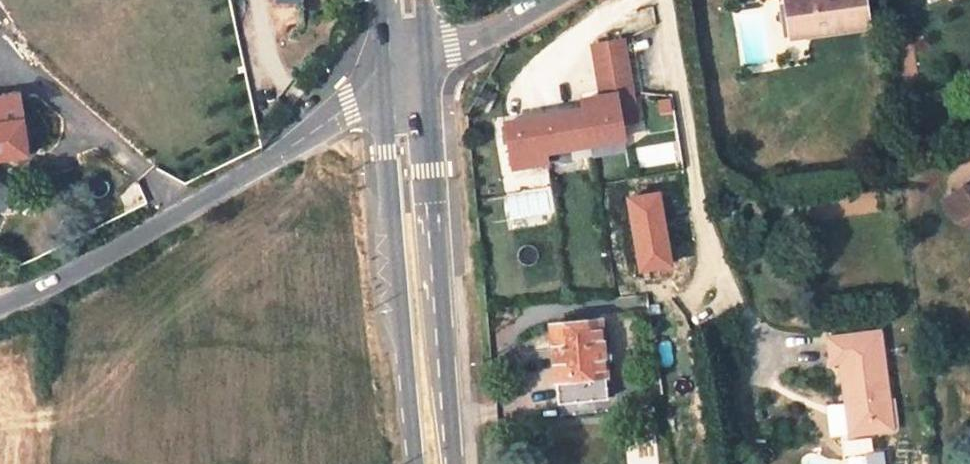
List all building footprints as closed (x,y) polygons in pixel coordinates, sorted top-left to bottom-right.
[(865,0),(805,0),(787,2),(790,30),(806,28),(808,37),(869,28),(865,0)] [(792,39),(808,37),(806,28),(790,30),(792,39)] [(583,110),(504,122),(511,166),(545,160),(544,150),(623,138),(616,94),(631,92),(623,40),(593,44),(601,96),(582,99),(583,110)] [(28,155),(19,94),(0,97),(0,159),(28,155)] [(945,202),(957,223),(965,190),(945,202)] [(965,190),(957,223),(969,226),(969,191),(965,190)] [(664,227),(631,231),(634,264),(667,260),(666,258),(678,256),(675,227),(664,228),(664,227)] [(609,398),(600,320),(551,325),(559,404),(609,398)] [(882,336),(876,337),(879,361),(886,360),(882,336)] [(830,370),(841,368),(850,440),(894,434),(886,360),(879,361),(876,337),(828,343),(830,370)]
